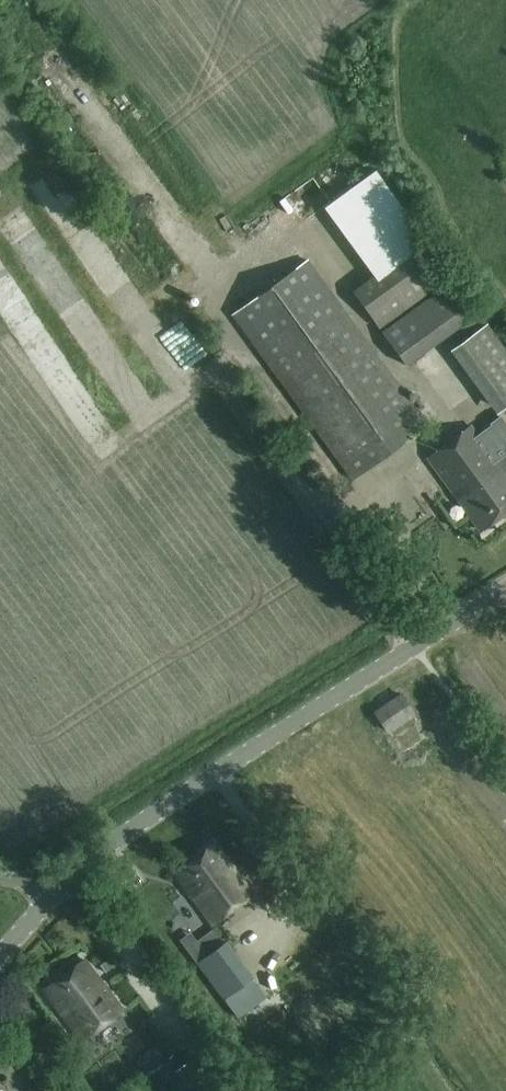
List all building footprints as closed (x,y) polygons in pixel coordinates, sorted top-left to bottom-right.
[(379,328),(450,277),(423,240),(352,291),(379,328)] [(232,315),(267,363),(352,480),(428,425),(343,308),(308,259),(232,315)] [(454,280),(381,331),(405,365),(478,314),(454,280)] [(496,414),(499,412),(505,422),(505,348),(489,324),(451,351),(496,414)] [(429,457),(481,529),(505,511),(505,452),(494,460),(471,427),(429,457)] [(416,714),(401,693),(373,711),(387,733),(416,714)] [(214,843),(174,871),(212,923),(251,895),(214,843)] [(254,976),(227,940),(196,963),(238,1018),(267,996),(253,977),(254,976)] [(123,1009),(83,958),(42,990),(81,1041),(123,1009)] [(155,1090),(217,1090),(203,1071),(192,1079),(174,1054),(144,1076),(155,1090)]
